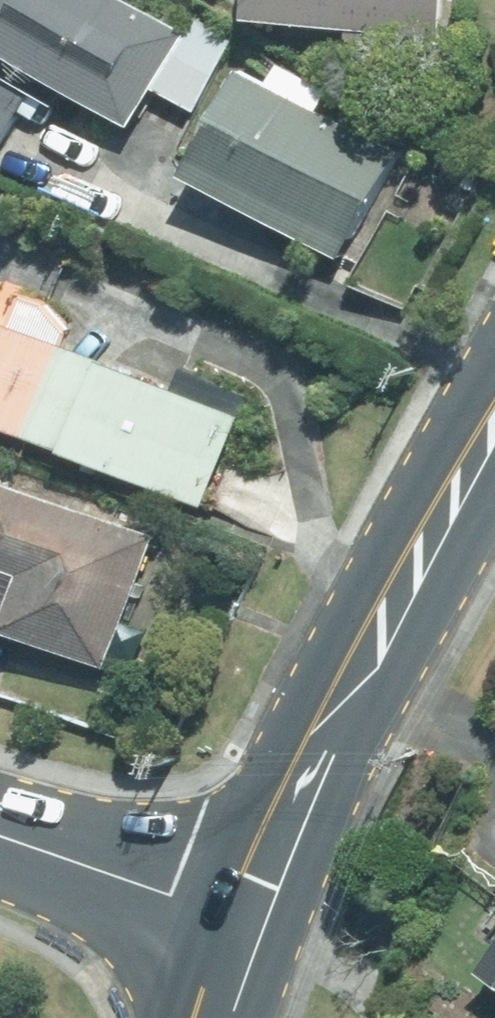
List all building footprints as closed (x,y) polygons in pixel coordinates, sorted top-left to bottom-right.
[(132,0),(0,0),(0,148),(33,94),(56,108),(68,90),(130,127),(187,33),(132,0)] [(447,0),(255,0),(253,18),(442,38),(447,0)] [(402,150),(251,67),(192,172),(344,255),(402,150)] [(90,352),(0,316),(0,425),(52,446),(90,352)] [(90,352),(52,446),(205,507),(243,413),(90,352)] [(10,478),(0,474),(0,506),(10,478)] [(0,506),(0,617),(8,620),(5,628),(110,667),(160,533),(10,478),(0,506)] [(486,969),(494,976),(494,958),(486,969)]
